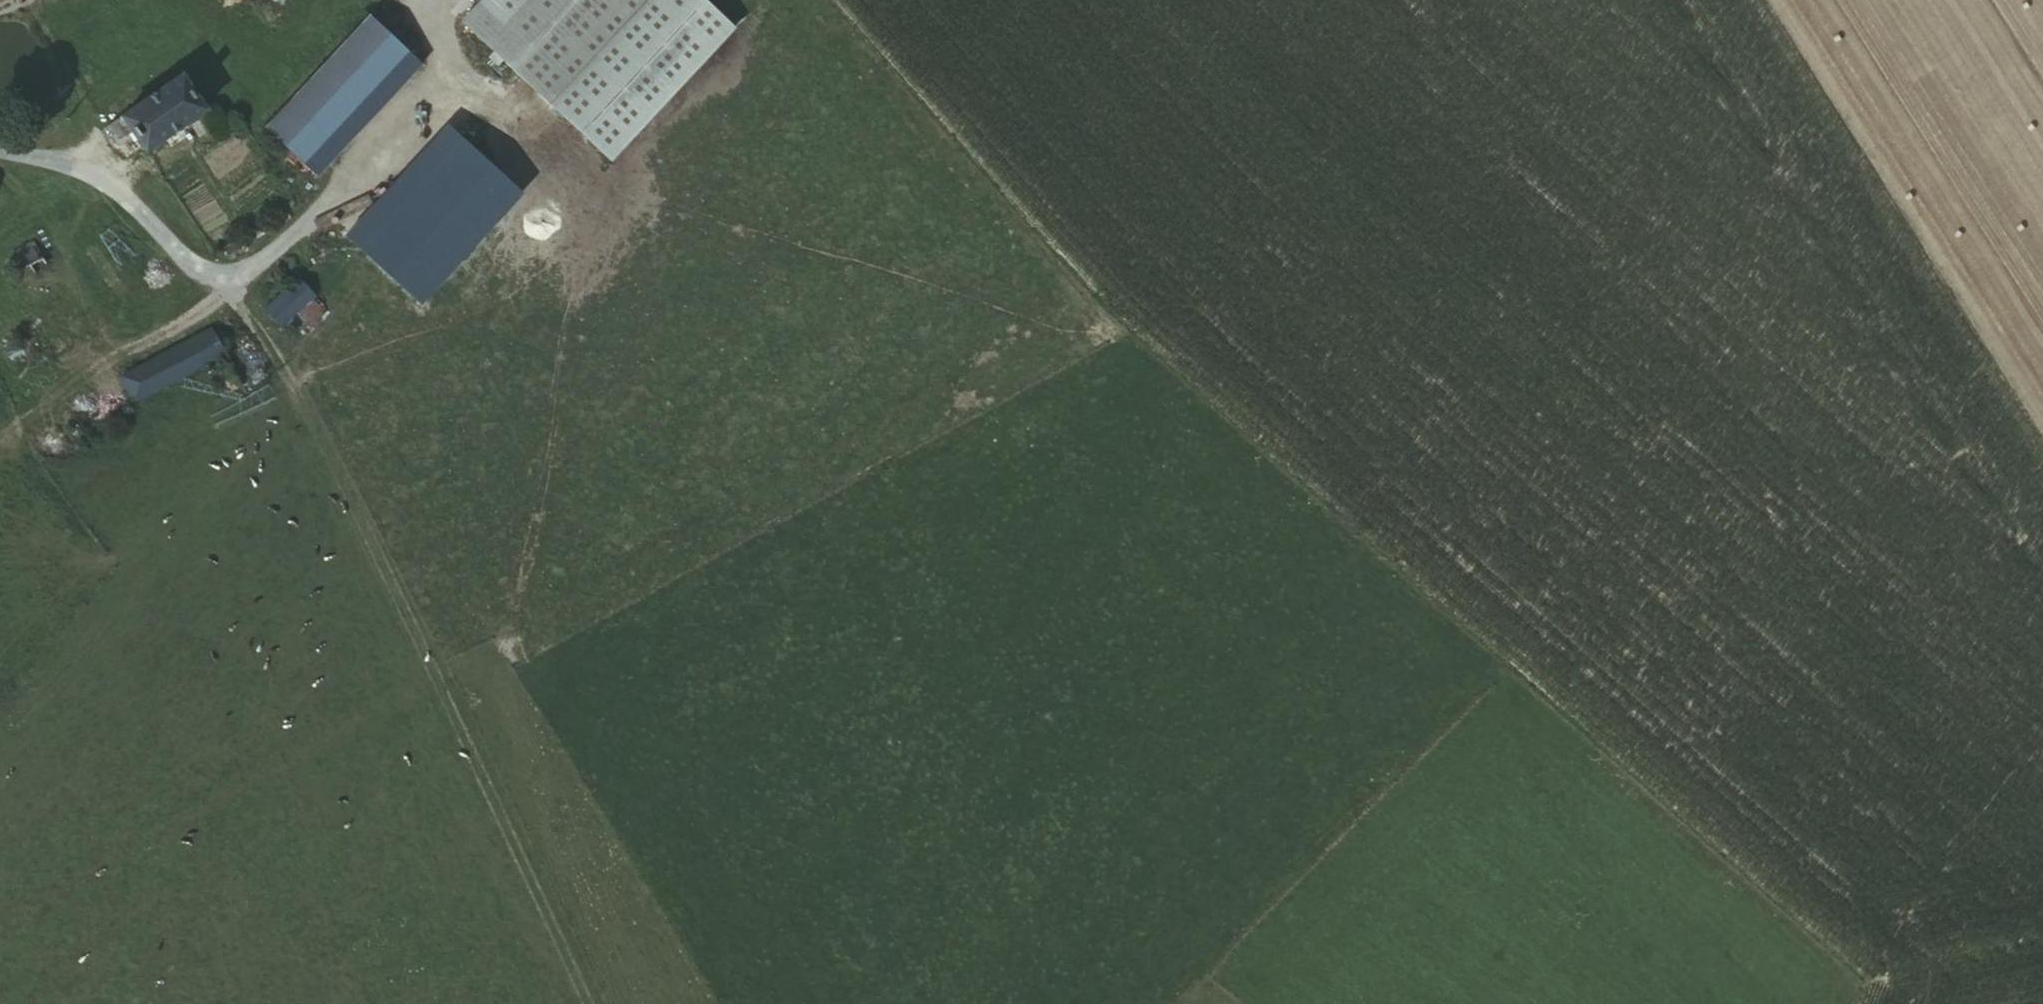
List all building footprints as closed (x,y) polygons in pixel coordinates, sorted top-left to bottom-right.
[(504,23),(480,0),(459,21),(532,91),(620,0),(526,0),(504,23)] [(504,23),(526,0),(480,0),(504,23)] [(532,91),(555,113),(664,0),(620,0),(532,91)] [(555,113),(595,151),(719,21),(697,0),(664,0),(555,113)] [(299,162),(403,51),(365,15),(271,117),(262,126),(299,162)] [(119,118),(131,136),(142,152),(202,110),(180,77),(119,118)] [(113,147),(131,136),(119,118),(103,131),(113,147)] [(342,234),(415,303),(518,194),(445,125),(342,234)] [(17,255),(25,270),(44,259),(36,244),(17,255)] [(277,330),(287,320),(310,294),(295,280),(263,313),(277,330)] [(310,294),(287,320),(303,335),(326,310),(310,294)] [(118,379),(129,400),(194,366),(221,353),(210,331),(118,379)] [(194,366),(213,403),(240,390),(221,353),(194,366)]
